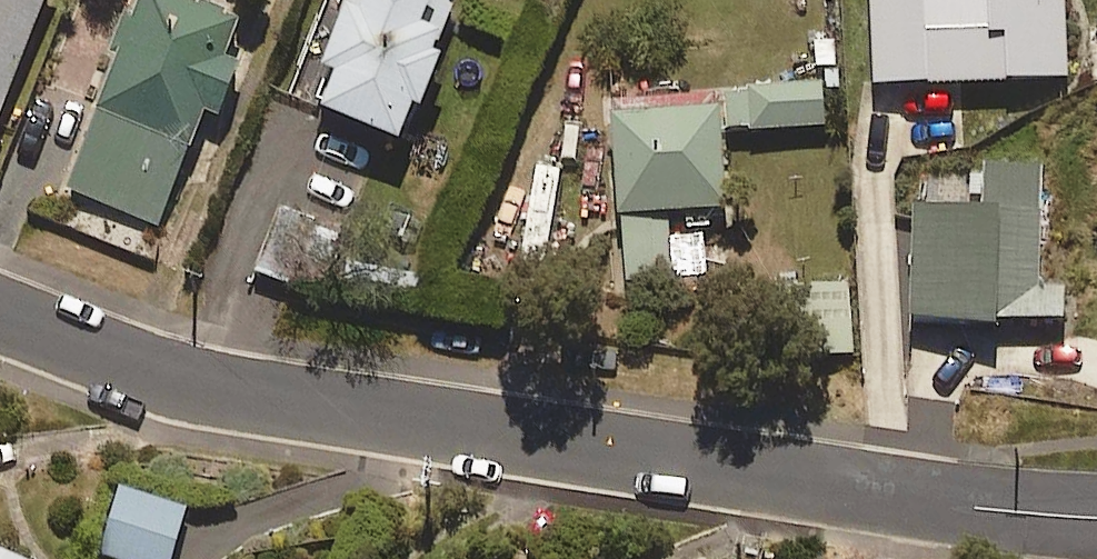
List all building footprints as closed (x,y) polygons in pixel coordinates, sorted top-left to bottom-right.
[(47,0),(0,0),(0,118),(47,0)] [(66,192),(157,225),(201,106),(220,113),(237,66),(222,61),(237,21),(179,0),(137,0),(134,8),(125,4),(104,59),(114,63),(66,192)] [(322,116),(397,146),(411,112),(423,117),(444,65),(433,61),(441,41),(424,34),(436,2),(430,0),(367,0),(358,20),(347,16),(322,78),(335,83),(322,116)] [(1071,90),(1069,6),(1046,6),(1045,0),(873,0),(875,95),(1071,90)] [(806,92),(724,98),(727,140),(809,134),(806,92)] [(716,97),(607,107),(623,285),(671,281),(665,220),(726,215),(716,97)] [(981,217),(915,215),(910,325),(997,337),(998,325),(1066,328),(1068,294),(1038,293),(1044,170),(984,167),(981,217)] [(853,289),(768,294),(772,360),(857,355),(853,289)] [(117,494),(100,558),(174,558),(186,512),(117,494)]
